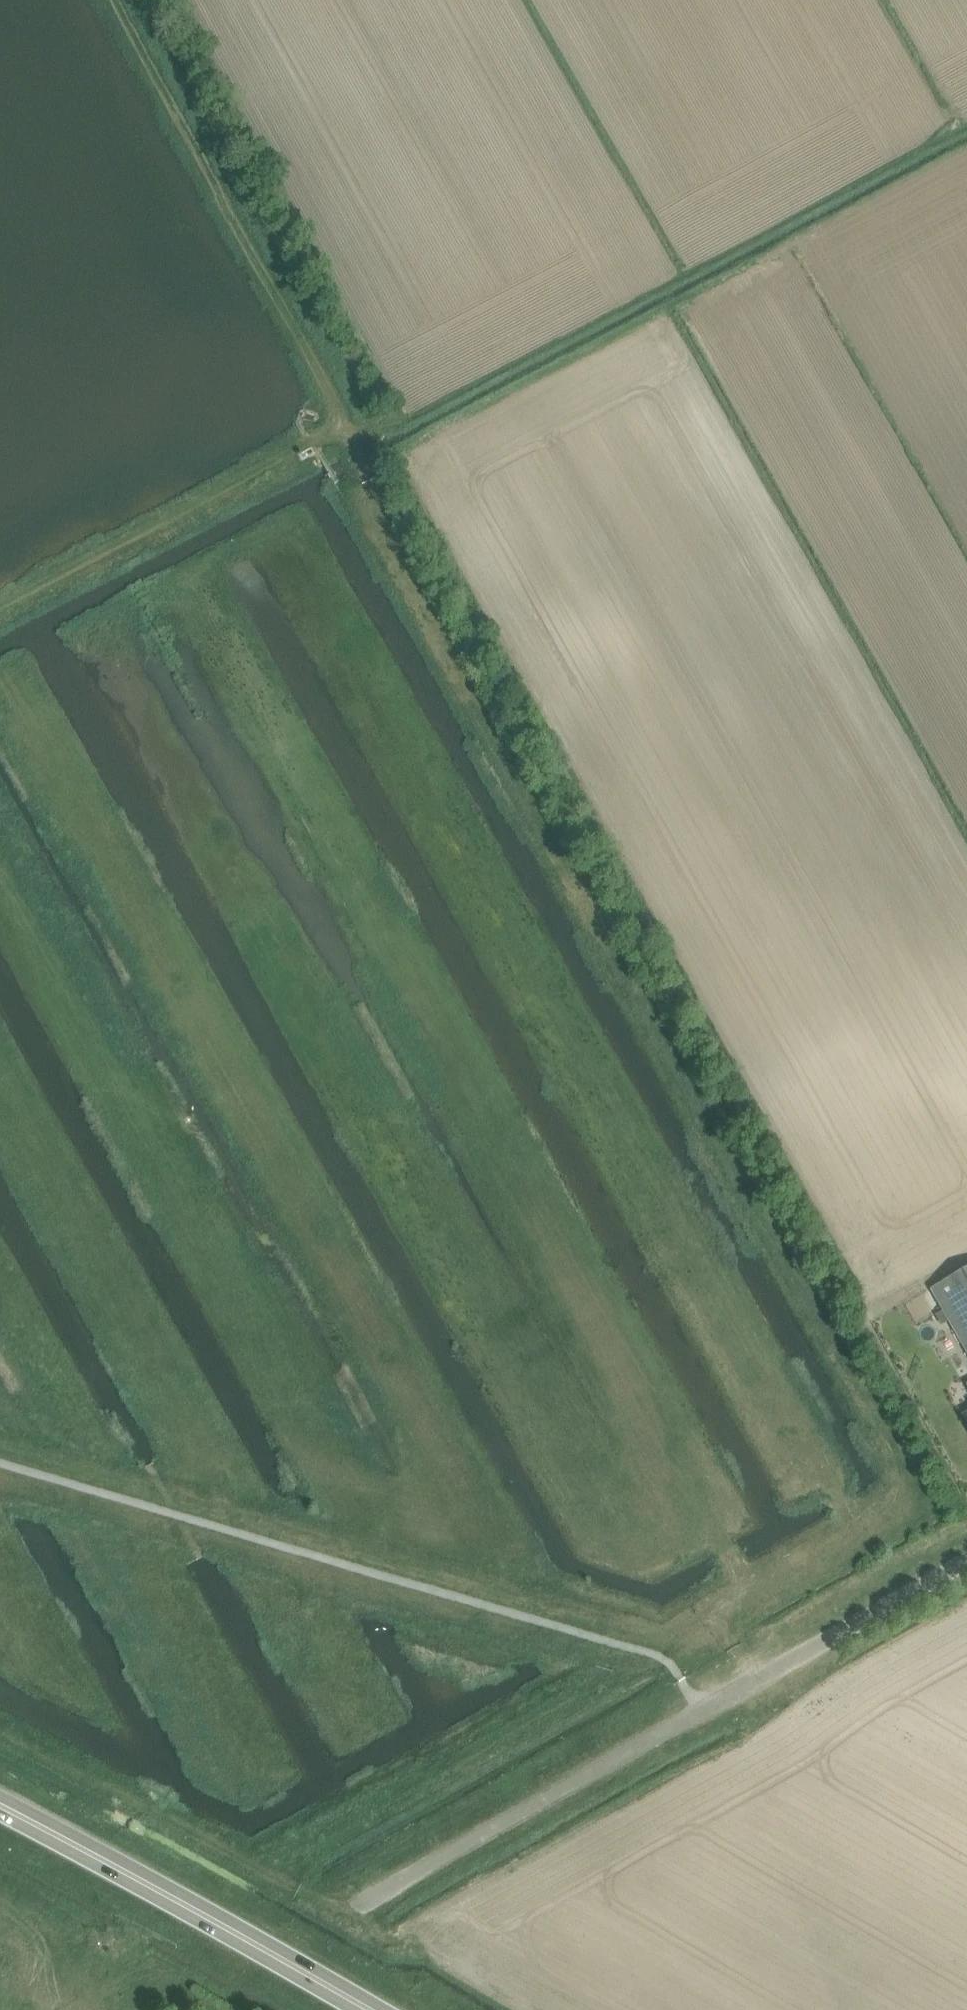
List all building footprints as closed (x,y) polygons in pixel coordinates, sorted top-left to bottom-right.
[(930,1288),(966,1353),(966,1267),(930,1288)]
